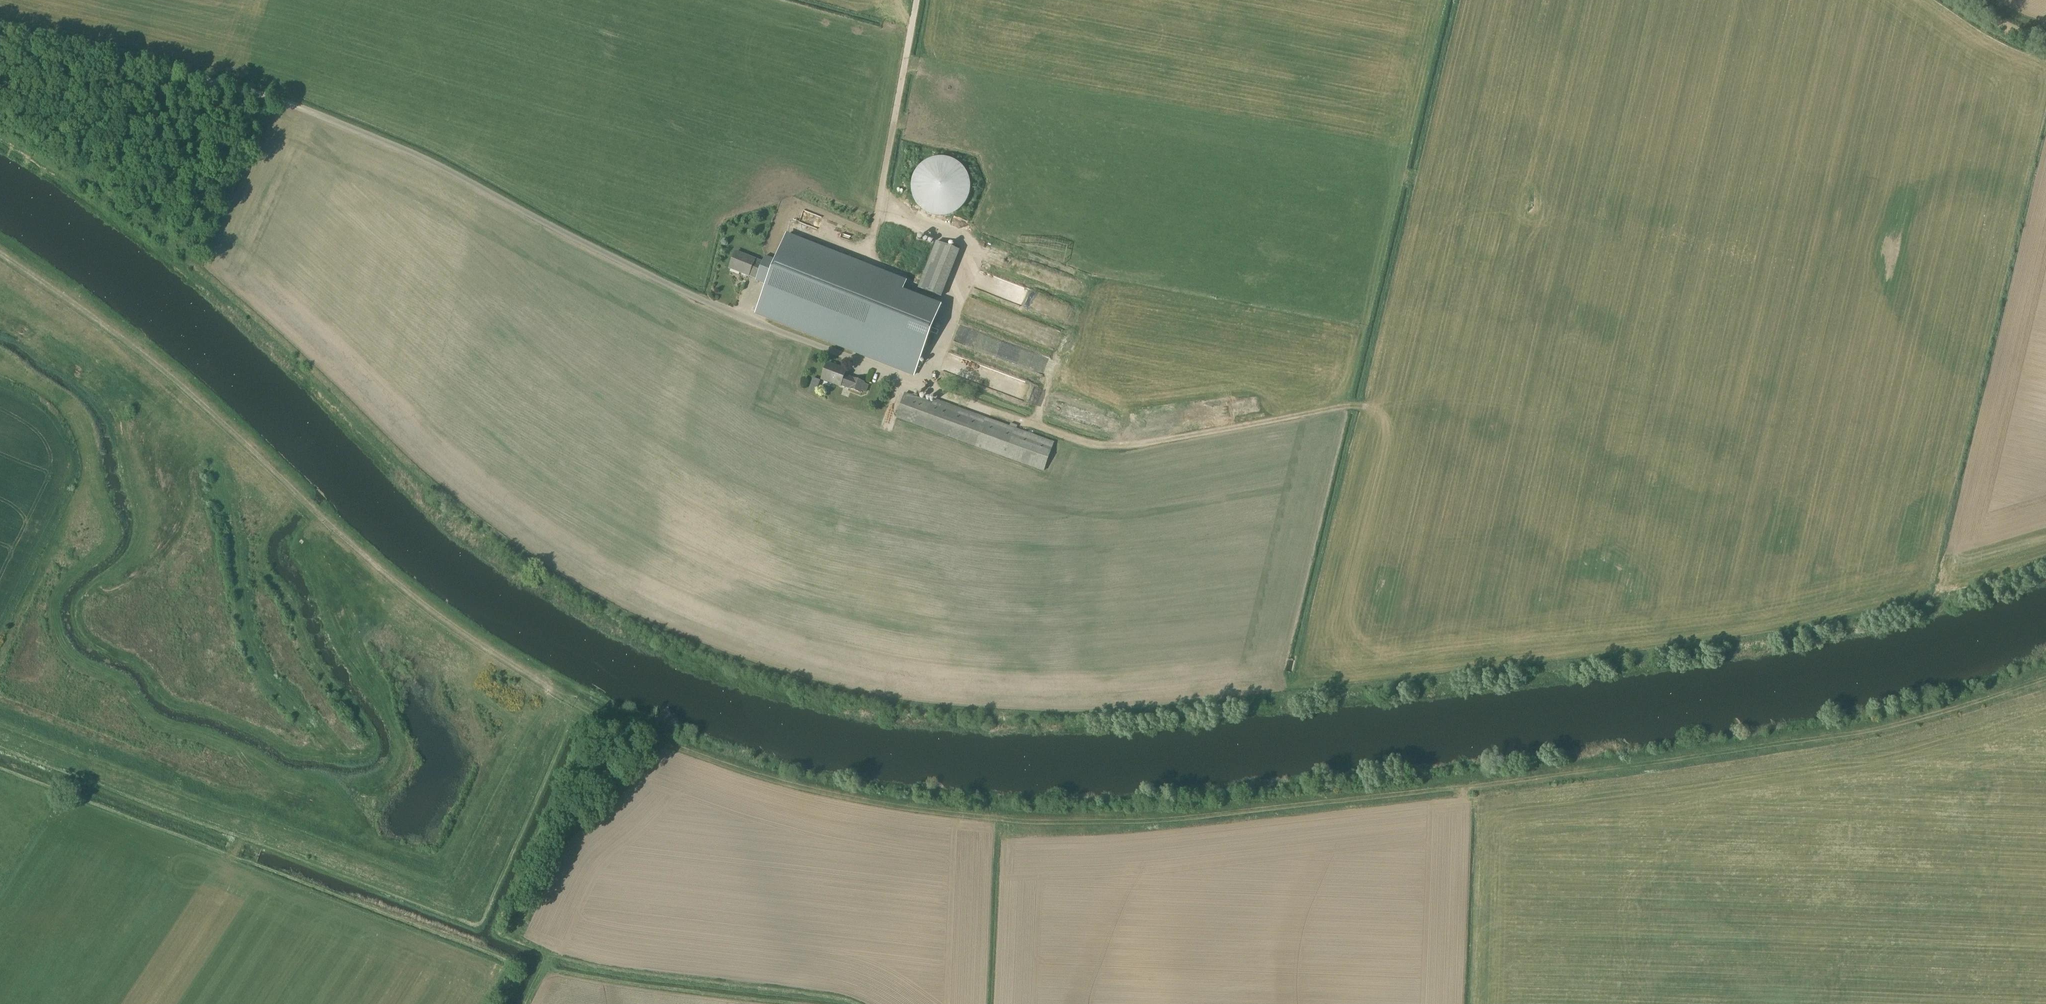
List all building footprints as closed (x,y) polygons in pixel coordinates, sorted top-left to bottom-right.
[(924,204),(956,207),(957,198),(954,198),(955,186),(945,185),(945,183),(941,182),(941,184),(936,183),(935,187),(924,186),(924,190),(918,190),(917,200),(924,200),(924,204)] [(765,257),(762,263),(760,268),(758,274),(756,279),(755,282),(766,286),(754,315),(914,378),(942,308),(903,293),(907,283),(786,235),(776,261),(765,257)] [(947,297),(963,249),(953,246),(938,293),(947,297)] [(751,271),(758,274),(760,268),(753,265),(755,260),(736,252),(729,269),(749,276),(751,271)] [(1047,269),(1038,280),(1044,285),(1053,275),(1047,269)] [(998,277),(981,272),(977,284),(994,290),(998,277)] [(865,383),(845,375),(847,370),(828,363),(822,380),(840,387),(841,386),(848,389),(861,394),(862,392),(866,393),(869,386),(865,384),(865,383)] [(933,403),(905,393),(896,418),(1043,470),(1053,443),(934,400),(933,403)]
